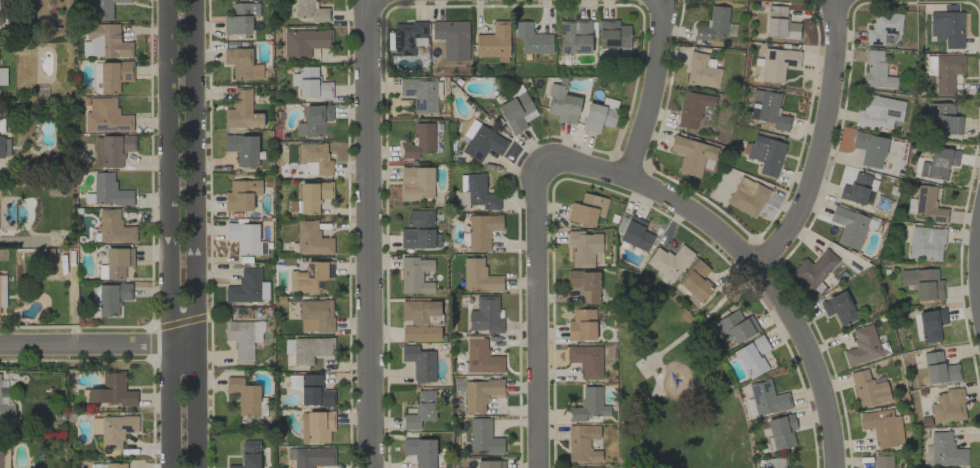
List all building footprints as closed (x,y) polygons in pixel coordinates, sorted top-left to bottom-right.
[(92,20),(111,20),(111,2),(131,2),(131,0),(91,0),(92,20)] [(295,17),(312,17),(312,23),(328,23),(327,8),(314,8),(313,0),(295,0),(295,17)] [(259,3),(232,3),(232,16),(223,16),(223,33),(250,34),(251,17),(258,17),(259,3)] [(693,40),(710,40),(711,36),(733,37),(734,24),(727,24),(728,7),(708,6),(707,26),(694,26),(693,40)] [(798,38),(799,23),(786,23),(787,6),(767,6),(766,37),(798,38)] [(962,12),(930,11),(930,41),(944,41),(944,49),(962,49),(962,12)] [(901,14),(873,13),(872,29),(866,29),(865,44),(883,45),(884,34),(900,35),(901,14)] [(558,21),(559,54),(590,53),(589,20),(558,21)] [(618,20),(598,20),(599,48),(619,48),(620,57),(630,57),(629,25),(618,25),(618,20)] [(467,21),(431,21),(431,41),(457,41),(456,53),(467,54),(467,21)] [(475,57),(497,57),(497,62),(507,62),(508,21),(492,21),(492,35),(475,34),(475,57)] [(531,21),(515,21),(515,37),(521,37),(521,54),(551,53),(551,34),(531,34),(531,21)] [(426,23),(393,23),(394,56),(414,55),(414,45),(426,45),(426,23)] [(118,24),(86,24),(86,41),(82,40),(82,56),(131,57),(131,42),(118,41),(118,24)] [(331,29),(283,30),(284,58),(310,57),(310,49),(331,48),(331,29)] [(223,64),(232,64),(232,80),(261,79),(261,64),(250,64),(250,48),(223,48),(223,64)] [(760,81),(782,83),(784,67),(798,68),(800,52),(763,48),(760,81)] [(885,50),(865,50),(863,87),(895,88),(895,77),(884,76),(885,50)] [(717,88),(720,69),(705,66),(706,54),(690,51),(685,84),(717,88)] [(963,74),(962,55),(927,55),(927,72),(935,71),(935,96),(953,96),(953,74),(963,74)] [(132,81),(131,62),(100,62),(100,94),(118,94),(118,82),(132,81)] [(289,73),(289,86),(298,86),(298,98),(330,98),(330,82),(318,82),(317,66),(298,67),(298,73),(289,73)] [(436,79),(398,79),(399,96),(413,96),(414,114),(436,113),(436,79)] [(544,114),(557,116),(555,122),(575,125),(580,98),(564,95),(566,80),(561,79),(560,85),(550,83),(544,114)] [(250,87),(233,88),(233,109),(223,109),(223,128),(262,127),(262,113),(251,113),(250,87)] [(749,120),(772,122),(771,128),(788,129),(789,117),(778,115),(780,93),(752,90),(749,120)] [(513,135),(527,127),(524,122),(537,115),(523,91),(496,107),(513,135)] [(677,127),(696,130),(700,106),(712,108),(714,96),(682,91),(677,127)] [(900,122),(904,101),(862,94),(857,125),(890,131),(892,120),(900,122)] [(89,98),(89,112),(84,112),(85,132),(132,131),(132,114),(117,115),(116,98),(89,98)] [(960,134),(961,116),(953,116),(953,103),(926,103),(926,121),(934,121),(933,134),(960,134)] [(613,128),(616,109),(586,104),(581,130),(599,133),(600,126),(613,128)] [(331,121),(331,105),(303,106),(304,123),(295,123),(295,137),(323,136),(323,121),(331,121)] [(460,139),(465,142),(460,152),(479,163),(487,149),(500,156),(508,142),(471,120),(460,139)] [(401,159),(418,158),(418,153),(433,153),(433,123),(414,123),(414,144),(401,144),(401,159)] [(859,165),(881,169),(886,138),(853,132),(851,148),(862,150),(859,165)] [(224,151),(235,151),(236,167),(257,166),(256,135),(223,136),(224,151)] [(716,147),(673,135),(668,151),(681,155),(677,172),(699,178),(704,158),(712,161),(716,147)] [(123,167),(122,152),(134,151),(134,136),(94,136),(95,168),(123,167)] [(784,142),(753,136),(751,144),(744,142),(741,156),(761,161),(758,174),(776,178),(784,142)] [(9,158),(9,137),(0,137),(0,158),(9,158)] [(304,175),(331,175),(332,160),(326,160),(326,144),(298,143),(298,164),(304,164),(304,175)] [(958,150),(932,148),(930,163),(920,162),(919,177),(946,179),(947,165),(957,166),(958,150)] [(433,199),(432,167),(399,168),(400,200),(433,199)] [(93,172),(93,205),(132,205),(133,190),(114,190),(114,172),(93,172)] [(850,187),(842,185),(838,198),(869,207),(877,179),(854,173),(850,187)] [(499,210),(499,194),(485,194),(485,174),(460,174),(460,191),(455,191),(455,210),(468,210),(468,204),(483,204),(483,210),(499,210)] [(725,204),(755,219),(769,191),(740,175),(725,204)] [(224,192),(224,212),(252,211),(251,196),(260,195),(260,180),(229,180),(229,192),(224,192)] [(319,213),(318,199),(332,198),(332,182),(299,183),(299,201),(288,201),(288,214),(319,213)] [(945,223),(946,209),(934,208),(936,187),(916,185),(915,199),(908,198),(907,214),(929,216),(929,221),(945,223)] [(566,221),(594,227),(596,216),(604,217),(607,198),(581,194),(579,204),(570,202),(566,221)] [(828,221),(842,226),(836,242),(857,249),(868,217),(833,205),(828,221)] [(135,226),(120,226),(119,209),(98,209),(99,243),(136,242),(135,226)] [(434,234),(433,210),(409,211),(409,228),(400,228),(400,248),(440,247),(440,234),(434,234)] [(489,251),(489,231),(502,231),(501,215),(467,216),(468,251),(489,251)] [(646,222),(629,215),(618,241),(646,253),(653,236),(643,231),(646,222)] [(296,221),(297,255),(332,254),(332,237),(318,238),(318,220),(296,221)] [(258,225),(225,224),(224,240),(237,240),(236,255),(265,256),(266,242),(257,241),(258,225)] [(943,228),(910,227),(909,259),(942,260),(943,228)] [(600,254),(601,234),(581,234),(581,231),(566,231),(566,246),(572,246),(571,267),(593,268),(593,253),(600,254)] [(694,254),(681,244),(671,257),(657,246),(645,263),(671,283),(694,254)] [(132,248),(105,249),(105,265),(97,265),(98,279),(124,278),(124,267),(132,266),(132,248)] [(805,258),(791,272),(811,290),(839,261),(826,249),(811,264),(805,258)] [(401,294),(433,293),(433,282),(422,283),(421,272),(433,272),(433,258),(400,258),(401,294)] [(463,290),(502,289),(502,275),(484,276),(484,258),(463,258),(463,290)] [(711,289),(701,281),(710,269),(698,259),(677,284),(700,303),(711,289)] [(324,292),(323,280),(332,280),(332,261),(304,262),(304,271),(288,271),(289,293),(324,292)] [(224,302),(267,303),(267,282),(260,282),(261,268),(240,268),(239,286),(224,285),(224,302)] [(943,300),(942,280),(937,280),(936,269),(900,270),(900,285),(915,285),(915,301),(943,300)] [(577,303),(598,303),(598,271),(567,272),(567,287),(577,287),(577,303)] [(131,301),(130,284),(98,285),(99,316),(118,315),(118,301),(131,301)] [(857,320),(844,291),(819,302),(825,317),(833,313),(839,327),(857,320)] [(500,296),(467,297),(468,332),(500,331),(500,296)] [(300,332),(333,331),(332,300),(299,301),(300,332)] [(439,341),(439,326),(426,326),(426,316),(439,317),(439,301),(401,301),(400,320),(411,320),(410,327),(401,327),(401,341),(439,341)] [(917,313),(922,344),(941,341),(938,325),(947,324),(944,308),(917,313)] [(594,309),(572,309),(572,320),(567,320),(568,340),(595,340),(594,309)] [(735,344),(758,331),(750,315),(741,320),(735,310),(712,323),(722,339),(729,334),(735,344)] [(235,341),(234,362),(252,362),(252,342),(262,343),(262,322),(225,321),(225,340),(235,341)] [(846,367),(881,357),(872,323),(850,329),(855,347),(842,351),(846,367)] [(732,351),(748,380),(768,369),(760,354),(769,349),(761,335),(732,351)] [(503,356),(487,356),(487,336),(465,337),(466,373),(503,372),(503,356)] [(284,339),(284,354),(293,354),(293,365),(312,365),(312,356),(333,356),(333,338),(284,339)] [(402,362),(412,361),(412,382),(434,382),(433,351),(417,352),(417,345),(401,345),(402,362)] [(580,380),(601,379),(601,346),(567,346),(567,363),(580,362),(580,380)] [(959,381),(958,364),(943,365),(942,351),(923,353),(926,384),(959,381)] [(890,401),(885,381),(872,384),(867,368),(849,373),(858,410),(890,401)] [(119,403),(120,407),(136,406),(136,390),(124,391),(123,372),(102,372),(103,388),(86,389),(86,403),(119,403)] [(321,374),(291,375),(291,388),(300,388),(300,406),(333,405),(333,390),(322,390),(321,374)] [(238,416),(258,416),(258,385),(242,386),(242,377),(226,377),(226,392),(238,392),(238,416)] [(791,408),(787,392),(773,395),(769,379),(748,384),(756,416),(791,408)] [(463,381),(464,413),(485,413),(484,395),(503,395),(503,380),(463,381)] [(568,421),(585,421),(585,415),(607,416),(607,406),(600,406),(600,387),(581,386),(581,408),(569,408),(568,421)] [(932,423),(965,419),(961,389),(935,392),(936,403),(930,403),(932,423)] [(417,390),(416,415),(403,415),(403,430),(419,430),(419,420),(434,420),(434,390),(417,390)] [(15,419),(15,405),(0,405),(0,419),(15,419)] [(899,416),(891,416),(891,410),(860,412),(861,430),(874,429),(875,448),(901,447),(899,416)] [(329,442),(329,431),(333,431),(334,412),(300,412),(300,442),(329,442)] [(791,430),(795,429),(792,415),(767,419),(772,450),(794,447),(791,430)] [(137,417),(92,416),(91,434),(101,434),(101,450),(122,450),(122,432),(137,433),(137,417)] [(470,450),(486,450),(486,454),(503,454),(503,437),(491,438),(490,418),(469,418),(470,450)] [(600,462),(601,451),(589,450),(589,439),(599,439),(599,425),(568,425),(567,462),(600,462)] [(931,432),(931,466),(967,465),(966,448),(951,448),(951,432),(931,432)] [(416,455),(416,467),(435,467),(434,438),(402,439),(402,455),(416,455)] [(241,441),(241,465),(228,465),(228,467),(259,467),(259,441),(241,441)] [(334,448),(286,448),(286,460),(294,460),(294,467),(312,467),(312,466),(334,466),(334,448)] [(892,455),(874,455),(874,467),(892,467),(892,455)] [(766,458),(766,467),(798,467),(784,467),(784,458),(766,458)]
